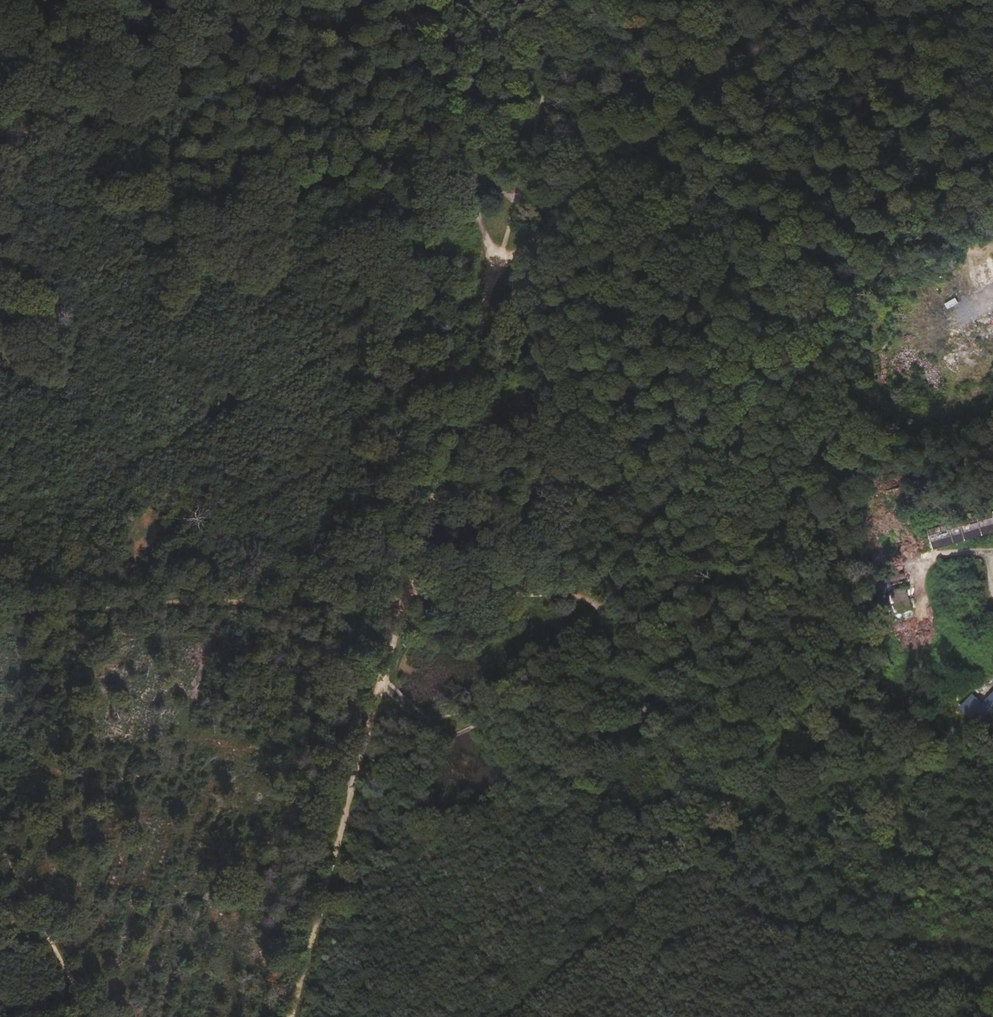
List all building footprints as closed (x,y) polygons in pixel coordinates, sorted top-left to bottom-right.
[(992,531),(992,512),(931,527),(935,545),(992,531)] [(893,591),(899,613),(914,609),(908,587),(893,591)]
